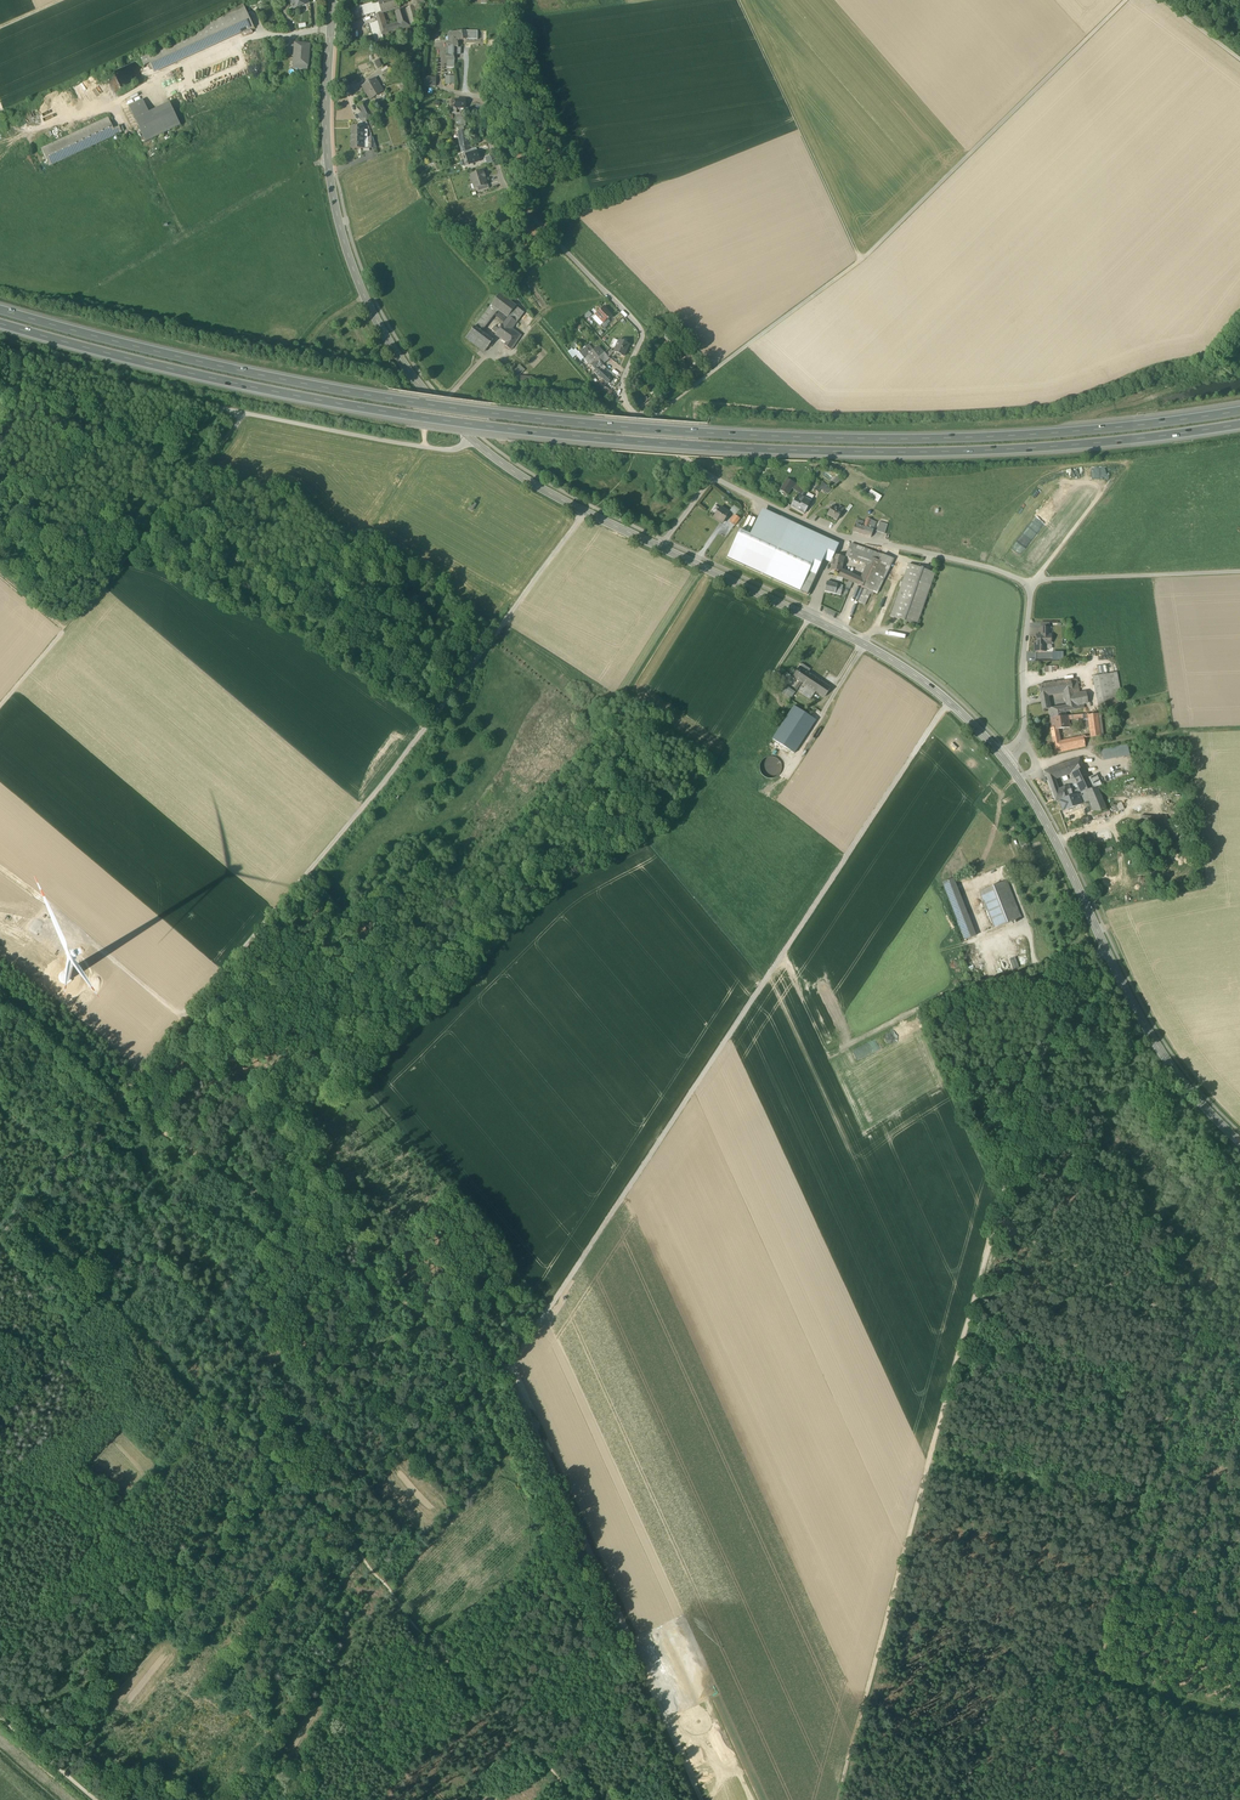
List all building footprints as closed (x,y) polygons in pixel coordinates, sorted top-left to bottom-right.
[(293,10),(307,4),(305,0),(289,0),(293,10)] [(375,12),(376,14),(382,13),(388,11),(386,5),(383,6),(381,0),(373,3),(375,12)] [(388,11),(400,8),(397,0),(383,0),(381,0),(383,6),(386,5),(388,11)] [(373,3),(363,6),(359,7),(362,16),(366,15),(375,12),(373,3)] [(202,31),(146,56),(141,59),(145,67),(150,64),(154,73),(254,28),(244,5),(232,10),(228,15),(200,27),(202,31)] [(410,8),(406,9),(411,26),(419,23),(417,14),(414,6),(410,8)] [(362,16),(359,7),(352,9),(351,19),(362,16)] [(396,12),(400,22),(401,29),(411,26),(406,9),(402,10),(396,12)] [(386,26),(384,18),(378,20),(378,21),(382,34),(401,29),(400,22),(386,26)] [(382,34),(378,21),(371,23),(376,41),(383,39),(382,34)] [(466,31),(451,33),(453,40),(457,40),(460,40),(467,39),(466,31)] [(467,39),(478,39),(478,31),(466,31),(467,39)] [(458,42),(457,42),(449,43),(447,43),(447,48),(449,48),(448,55),(446,55),(446,60),(455,60),(454,56),(454,54),(455,48),(458,48),(458,42)] [(307,65),(308,66),(309,53),(308,53),(309,45),(310,45),(295,43),(294,53),(297,53),(296,58),(294,58),(293,64),(294,64),(307,65)] [(425,86),(436,87),(437,78),(426,77),(425,86)] [(362,86),(365,90),(369,88),(371,90),(375,88),(376,89),(380,86),(377,81),(376,80),(375,78),(362,86)] [(383,92),(380,86),(376,89),(375,88),(371,90),(369,88),(365,90),(371,100),(383,92)] [(129,106),(146,142),(181,126),(170,103),(149,113),(143,100),(129,106)] [(458,109),(466,109),(466,100),(455,100),(455,107),(455,109),(458,109)] [(365,119),(366,120),(372,118),(365,102),(359,106),(365,118),(365,119)] [(465,125),(464,117),(456,118),(457,126),(465,125)] [(41,149),(49,166),(121,132),(119,127),(113,129),(108,118),(41,149)] [(351,127),(351,138),(364,138),(364,127),(351,127)] [(461,147),(469,146),(467,132),(459,134),(461,147)] [(351,148),(363,148),(364,138),(351,138),(351,148)] [(467,159),(468,164),(472,162),(473,163),(478,162),(477,158),(479,158),(477,152),(470,154),(465,155),(466,156),(467,159)] [(475,184),(476,190),(478,189),(487,186),(485,179),(486,179),(485,175),(484,175),(483,173),(471,176),(473,184),(475,184)] [(494,301),(492,304),(496,307),(499,310),(508,317),(516,307),(500,294),(494,301)] [(492,304),(475,327),(479,330),(496,307),(492,304)] [(499,310),(496,307),(479,330),(482,332),(494,316),(499,310)] [(524,313),(516,307),(508,317),(504,322),(502,321),(502,322),(501,324),(503,325),(499,329),(497,333),(496,335),(503,340),(510,328),(512,329),(524,313)] [(603,323),(604,324),(608,320),(612,316),(608,312),(603,308),(596,315),(603,323)] [(499,310),(494,316),(502,322),(502,321),(504,322),(508,317),(499,310)] [(603,323),(596,315),(593,318),(601,326),(603,323)] [(601,327),(604,329),(611,323),(608,320),(604,324),(603,323),(601,326),(601,327)] [(475,327),(470,333),(488,347),(493,341),(482,332),(479,330),(475,327)] [(504,346),(511,350),(521,336),(512,329),(510,328),(503,340),(506,342),(504,346)] [(485,352),(488,347),(470,333),(466,338),(485,352)] [(614,352),(624,356),(629,345),(619,340),(619,341),(616,348),(614,352)] [(593,363),(593,362),(598,358),(599,358),(605,353),(599,346),(594,350),(591,347),(589,345),(584,349),(583,347),(578,351),(584,358),(590,354),(594,359),(591,361),(593,363)] [(573,358),(578,363),(581,361),(574,351),(572,349),(569,352),(573,358)] [(574,351),(581,361),(584,358),(584,359),(584,358),(578,351),(577,351),(576,349),(574,351)] [(603,364),(603,365),(610,359),(605,353),(599,358),(598,358),(603,364)] [(589,365),(593,363),(591,361),(594,359),(590,354),(584,358),(584,359),(589,365)] [(603,364),(598,358),(593,362),(594,363),(591,365),(595,370),(594,371),(600,377),(600,376),(604,380),(608,383),(612,379),(608,376),(603,371),(599,368),(603,364)] [(525,370),(519,365),(512,372),(518,377),(519,376),(520,376),(525,370)] [(600,383),(598,386),(609,395),(612,392),(600,383)] [(634,395),(642,406),(645,403),(638,395),(642,392),(641,390),(634,395)] [(1072,470),(1058,473),(1059,480),(1073,477),(1072,470)] [(841,480),(837,477),(833,481),(836,485),(841,480)] [(780,490),(788,495),(792,488),(795,484),(795,483),(787,479),(780,490)] [(822,488),(827,493),(831,489),(821,481),(817,485),(820,487),(822,488)] [(799,497),(803,500),(806,496),(808,492),(804,490),(801,494),(799,497)] [(881,496),(871,490),(867,496),(878,503),(881,496)] [(791,506),(804,513),(812,499),(806,496),(803,500),(799,497),(797,496),(795,499),(791,506)] [(739,509),(734,505),(730,511),(736,515),(739,509)] [(827,515),(837,521),(840,516),(841,516),(842,514),(841,514),(843,511),(838,508),(838,509),(833,506),(827,515)] [(714,517),(722,523),(729,513),(721,507),(714,517)] [(762,509),(759,515),(829,547),(823,560),(830,563),(834,554),(839,544),(762,509)] [(829,547),(759,515),(750,535),(739,531),(727,557),(800,591),(809,572),(816,575),(823,560),(829,547)] [(730,522),(735,526),(740,519),(735,515),(730,522)] [(863,527),(868,528),(869,525),(874,527),(876,522),(872,520),(867,518),(863,527)] [(853,532),(871,537),(873,530),(868,528),(863,527),(862,527),(864,522),(857,520),(855,524),(853,532)] [(877,531),(885,534),(888,525),(880,522),(877,531)] [(1039,547),(1046,553),(1059,535),(1051,530),(1039,547)] [(849,558),(868,564),(874,552),(851,544),(849,546),(847,554),(849,558)] [(1036,548),(1032,559),(1036,560),(1037,557),(1042,559),(1045,551),(1036,548)] [(858,585),(865,588),(874,592),(877,594),(883,582),(894,559),(874,552),(868,564),(861,579),(858,585)] [(831,570),(841,572),(841,570),(842,570),(845,557),(834,554),(831,570)] [(890,616),(917,626),(935,573),(909,564),(900,589),(890,616)] [(840,576),(843,578),(849,580),(852,582),(853,582),(858,585),(861,579),(856,577),(842,570),(841,570),(841,572),(839,576),(840,576)] [(807,595),(812,585),(813,583),(816,575),(809,572),(800,591),(807,595)] [(824,591),(835,594),(837,585),(837,584),(827,581),(824,591)] [(873,595),(874,592),(865,588),(858,602),(864,605),(870,594),(873,595)] [(1041,636),(1049,636),(1049,627),(1040,627),(1041,636)] [(1035,652),(1045,652),(1045,643),(1051,643),(1051,636),(1049,636),(1041,636),(1036,636),(1036,643),(1035,643),(1035,652)] [(1062,660),(1062,652),(1052,652),(1052,660),(1062,660)] [(800,668),(808,673),(811,670),(802,664),(800,668)] [(1105,664),(1095,666),(1096,675),(1107,673),(1105,664)] [(802,683),(802,682),(808,673),(800,668),(793,677),(800,681),(802,683)] [(822,682),(808,673),(802,682),(808,686),(816,692),(822,682)] [(1117,673),(1108,674),(1110,688),(1112,694),(1114,706),(1123,704),(1117,673)] [(1092,677),(1095,691),(1097,691),(1110,688),(1108,674),(1092,677)] [(1070,680),(1072,691),(1078,690),(1077,681),(1076,680),(1075,679),(1070,680)] [(1064,697),(1073,695),(1072,691),(1070,680),(1039,685),(1040,695),(1046,694),(1064,692),(1064,697)] [(816,692),(824,697),(831,688),(822,682),(816,692)] [(781,692),(791,699),(795,692),(785,686),(781,692)] [(803,695),(810,700),(816,692),(808,686),(803,695)] [(1110,688),(1097,691),(1098,697),(1112,694),(1110,688)] [(1114,706),(1112,694),(1098,697),(1097,691),(1095,691),(1099,709),(1114,706)] [(1086,692),(1079,694),(1073,695),(1064,697),(1066,706),(1067,712),(1084,708),(1083,704),(1088,703),(1086,692)] [(813,714),(816,709),(809,705),(806,710),(813,714)] [(816,721),(815,720),(811,717),(794,706),(772,739),(794,754),(816,721)] [(1049,709),(1050,717),(1066,716),(1065,712),(1067,712),(1066,706),(1049,709)] [(1097,714),(1088,715),(1089,727),(1090,736),(1091,737),(1100,736),(1097,714)] [(1068,716),(1066,716),(1050,717),(1052,728),(1052,730),(1057,729),(1069,727),(1071,727),(1070,724),(1069,725),(1069,717),(1068,717),(1068,716)] [(1071,740),(1060,743),(1059,737),(1057,729),(1052,730),(1052,728),(1051,729),(1052,738),(1053,744),(1054,744),(1055,754),(1085,747),(1083,738),(1071,740)] [(1102,757),(1103,760),(1129,754),(1127,745),(1121,746),(1101,750),(1101,751),(1102,757)] [(772,779),(776,777),(779,775),(781,772),(782,769),(782,765),(780,762),(778,759),(774,757),(771,756),(767,757),(764,759),(761,761),(760,765),(760,768),(760,772),(762,775),(765,777),(769,779),(772,779)] [(1079,759),(1065,764),(1070,774),(1072,773),(1079,789),(1081,793),(1085,791),(1097,787),(1101,785),(1095,775),(1088,778),(1079,759)] [(1054,779),(1070,774),(1065,764),(1044,771),(1049,785),(1056,784),(1054,779)] [(1055,801),(1059,800),(1062,798),(1062,799),(1068,797),(1072,796),(1071,793),(1070,789),(1072,789),(1070,785),(1059,789),(1059,787),(1058,788),(1056,784),(1049,785),(1052,792),(1055,801)] [(1097,787),(1085,791),(1089,800),(1094,814),(1107,810),(1097,787)] [(1081,804),(1089,800),(1085,791),(1081,793),(1077,794),(1081,804)] [(1077,794),(1072,796),(1068,797),(1062,799),(1062,798),(1059,800),(1063,810),(1081,804),(1077,794)] [(1041,844),(1032,848),(1041,871),(1050,868),(1041,844)] [(976,936),(954,879),(942,883),(964,940),(976,936)] [(979,892),(994,929),(1021,918),(1016,906),(1007,881),(979,892)]
